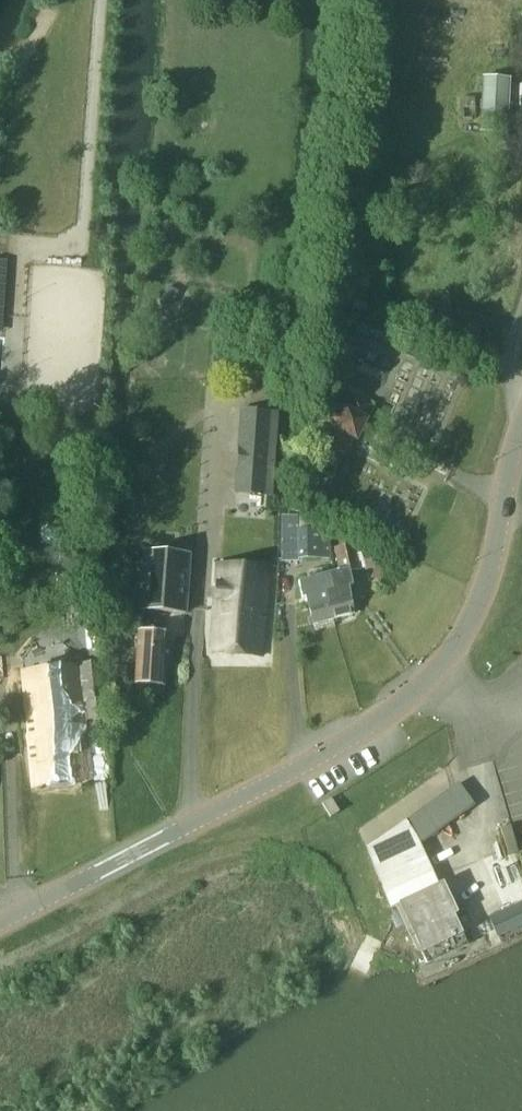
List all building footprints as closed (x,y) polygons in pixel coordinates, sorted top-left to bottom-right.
[(481,77),(478,133),(507,134),(510,79),(481,77)] [(322,426),(325,427),(335,431),(339,433),(333,444),(345,450),(351,439),(355,440),(357,437),(363,425),(364,421),(361,419),(366,407),(354,401),(349,413),(345,411),(333,405),(322,407),(318,416),(322,426)] [(237,448),(235,468),(255,470),(253,495),(273,497),(276,451),(237,448)] [(287,518),(281,518),(281,519),(281,532),(282,560),(329,559),(328,533),(315,533),(315,531),(297,532),(297,518),(287,518)] [(332,592),(326,593),(332,620),(352,615),(346,588),(352,586),(348,573),(359,570),(353,545),(334,550),(339,570),(333,572),(334,573),(328,575),(332,592)] [(365,570),(382,566),(379,550),(361,554),(365,570)] [(143,553),(139,611),(185,614),(189,556),(143,553)] [(217,565),(210,655),(261,658),(266,567),(217,565)] [(308,580),(298,583),(301,599),(306,598),(313,625),(332,620),(326,593),(332,592),(328,575),(323,576),(321,569),(306,573),(308,580)] [(124,652),(125,633),(108,632),(107,651),(124,652)] [(137,648),(134,684),(163,686),(165,650),(166,636),(138,634),(137,648)] [(83,700),(103,698),(99,664),(80,666),(83,700)] [(74,667),(22,673),(26,715),(33,788),(86,780),(74,667)] [(366,849),(390,909),(398,905),(426,964),(465,946),(419,846),(474,807),(458,784),(440,797),(366,849)] [(338,812),(330,798),(321,804),(329,817),(338,812)] [(496,917),(503,930),(508,941),(521,934),(521,914),(510,920),(506,912),(496,917)]
